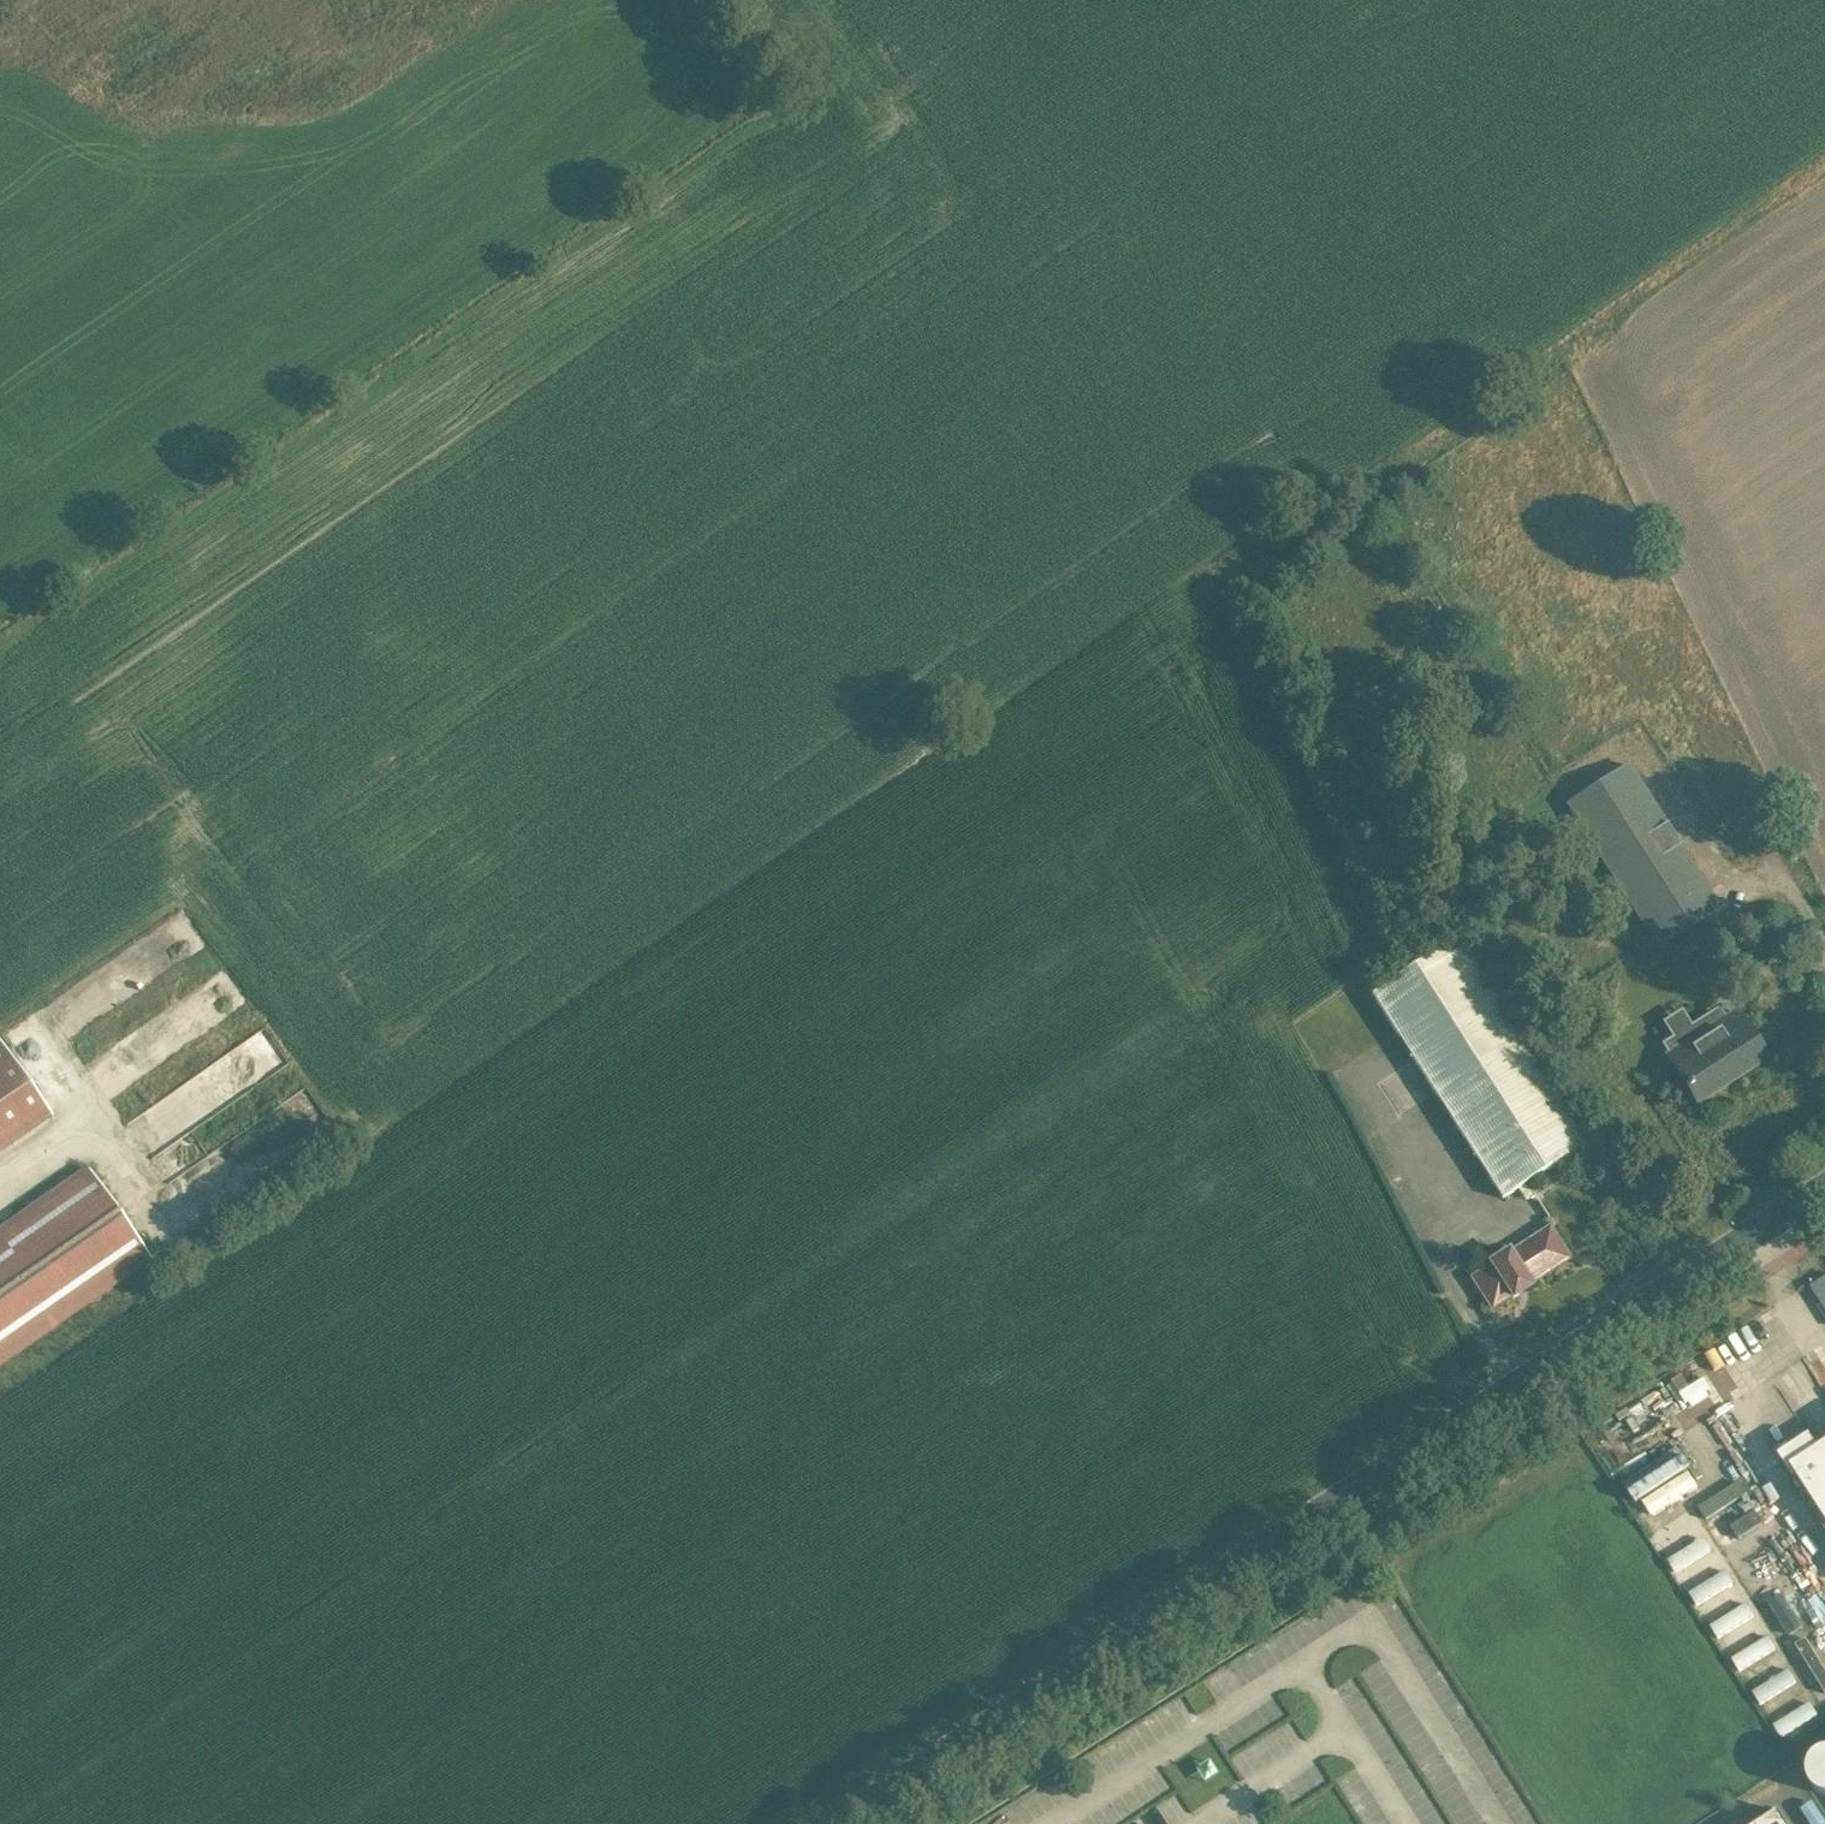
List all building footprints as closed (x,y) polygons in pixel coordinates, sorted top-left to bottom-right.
[(1632,763),(1567,804),(1633,912),(1644,929),(1676,908),(1689,929),(1722,909),(1670,824),(1632,763)] [(1535,1196),(1527,1183),(1586,1145),(1456,941),(1372,994),(1503,1198),(1518,1188),(1527,1202),(1535,1196)] [(1698,1102),(1767,1058),(1737,1012),(1708,1031),(1700,1020),(1661,1044),(1698,1102)] [(52,1117),(0,1042),(0,1154),(52,1117)] [(0,1230),(0,1365),(152,1259),(88,1169),(0,1230)] [(1492,1265),(1473,1277),(1492,1308),(1512,1295),(1514,1297),(1532,1285),(1531,1283),(1570,1258),(1550,1227),(1511,1253),(1509,1250),(1491,1262),(1492,1265)] [(1813,1286),(1824,1305),(1824,1278),(1813,1286)] [(1819,1449),(1818,1447),(1817,1448),(1812,1451),(1804,1440),(1793,1447),(1780,1455),(1794,1478),(1798,1476),(1824,1518),(1824,1445),(1819,1449)] [(1780,1811),(1760,1823),(1789,1823),(1780,1811)]
